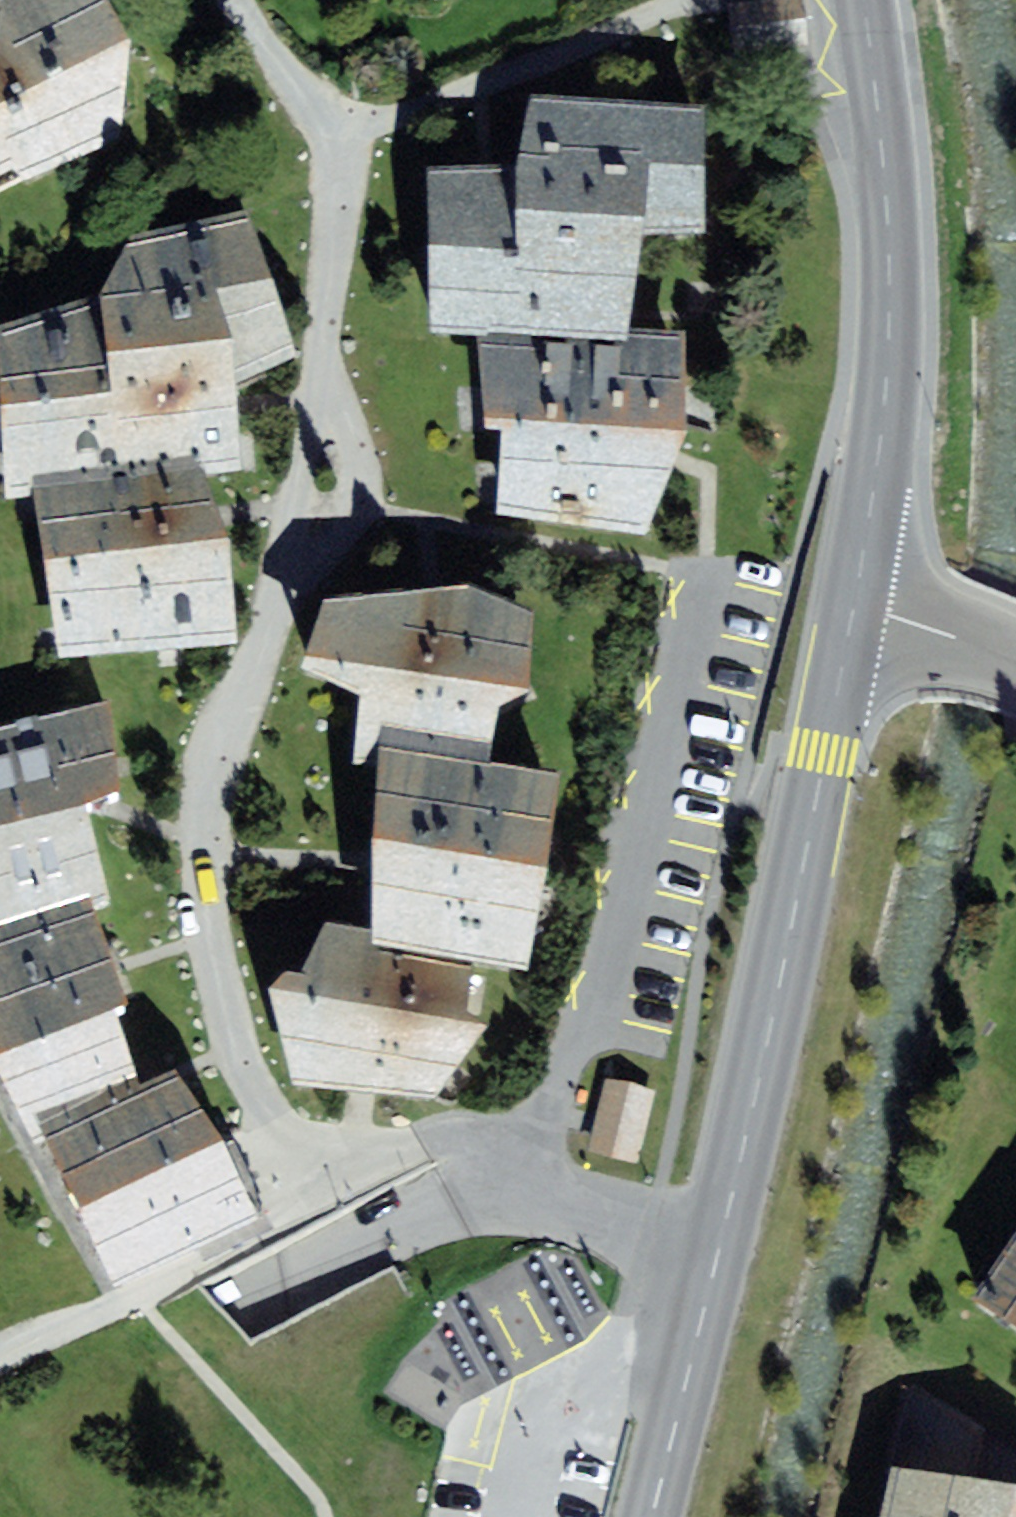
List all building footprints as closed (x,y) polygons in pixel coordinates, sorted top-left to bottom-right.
[(12,174),(26,186),(116,144),(128,60),(99,0),(11,0),(0,6),(0,181),(12,174)] [(730,3),(736,52),(806,44),(801,0),(758,0),(730,3)] [(657,338),(702,234),(734,235),(738,123),(543,117),(541,189),(439,188),(438,337),(657,338)] [(244,232),(142,254),(96,323),(8,352),(15,504),(196,477),(246,470),(237,393),(292,369),(244,232)] [(673,355),(483,359),(492,445),(513,463),(506,521),(641,545),(678,450),(673,355)] [(39,510),(50,531),(63,664),(233,655),(228,565),(196,477),(39,510)] [(302,665),(360,692),(354,760),(381,762),(382,746),(489,760),(499,705),(529,690),(534,609),(469,579),(433,584),(327,596),(302,665)] [(0,732),(0,925),(85,904),(112,898),(88,803),(104,799),(125,794),(115,705),(0,732)] [(373,925),(374,944),(474,961),(527,968),(561,770),(489,760),(382,746),(381,762),(376,864),(373,925)] [(0,925),(0,1087),(23,1137),(48,1127),(143,1080),(116,1011),(128,1004),(111,965),(85,904),(0,925)] [(270,987),(290,1081),(362,1090),(434,1099),(489,1025),(468,1011),(474,961),(374,944),(373,925),(327,918),(270,987)] [(143,1080),(48,1127),(123,1277),(255,1211),(240,1181),(180,1061),(143,1080)] [(655,1090),(606,1079),(590,1149),(639,1160),(655,1090)] [(980,1303),(1015,1327),(1015,1248),(980,1303)] [(894,1470),(885,1516),(1015,1516),(1015,1495),(894,1470)]
